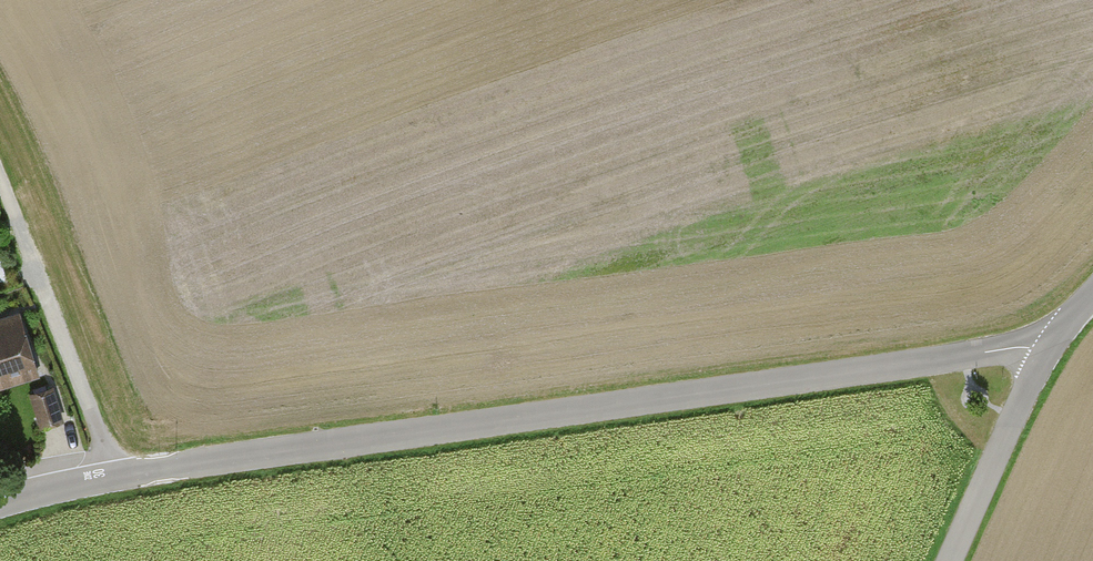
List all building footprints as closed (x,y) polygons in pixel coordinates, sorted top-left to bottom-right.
[(48,378),(31,314),(0,323),(0,391),(48,378)] [(52,389),(32,396),(41,425),(61,419),(52,389)]
